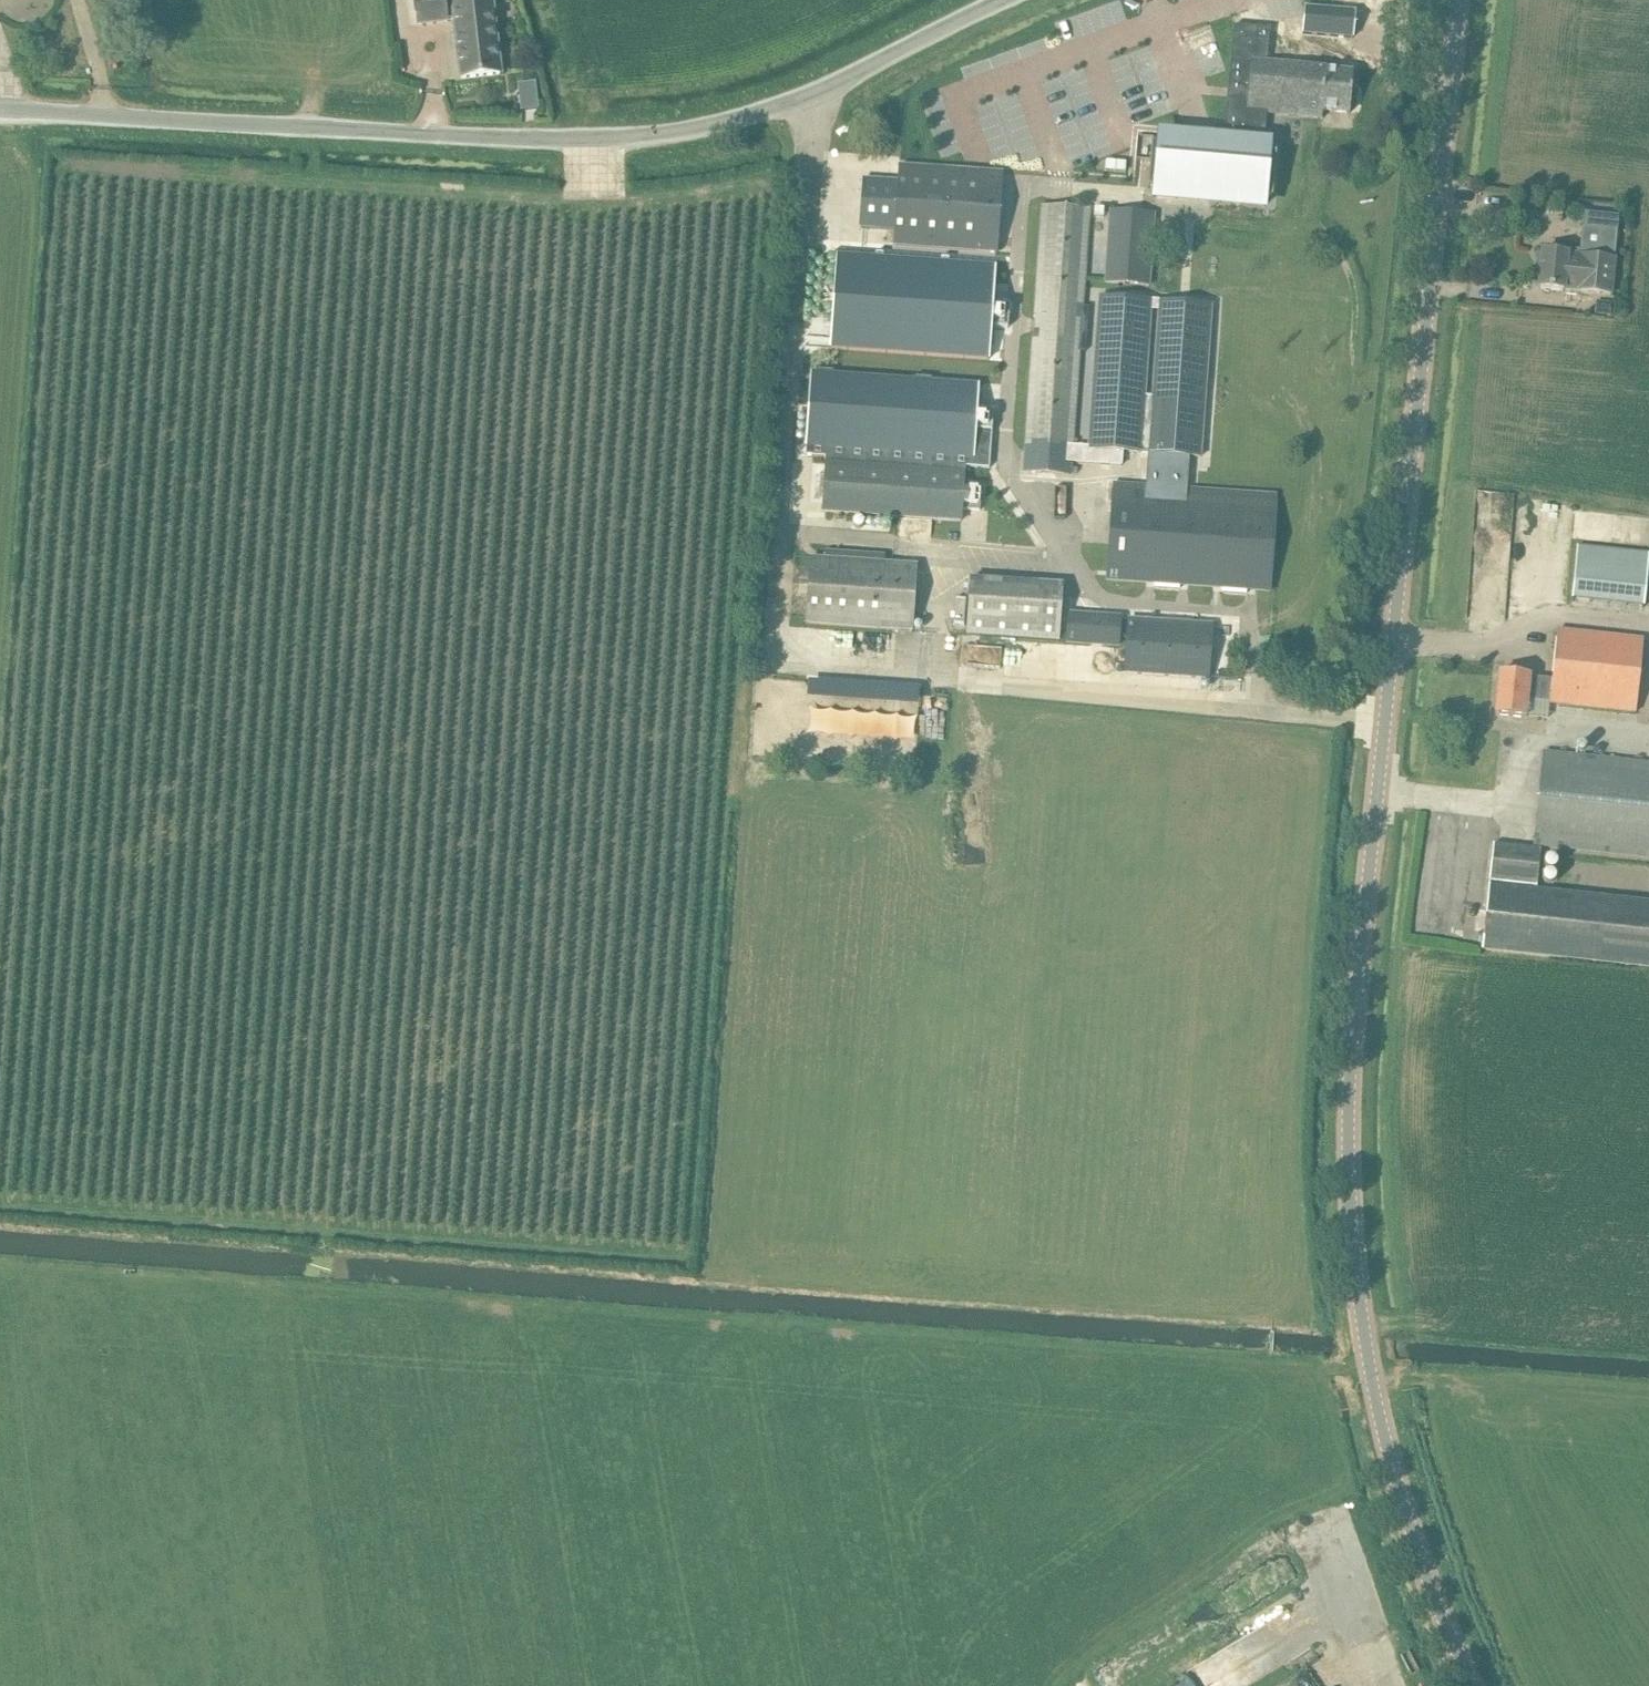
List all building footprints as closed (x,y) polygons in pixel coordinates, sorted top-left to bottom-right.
[(454,19),(461,79),(501,74),(493,0),(415,0),(418,26),(449,23),(449,20),(454,19)] [(1352,38),(1354,11),(1305,7),(1303,34),(1352,38)] [(1259,147),(1262,114),(1322,119),(1323,111),(1350,114),(1354,72),(1326,69),(1326,67),(1267,62),(1270,29),(1264,28),(1264,25),(1262,21),(1259,19),(1256,17),(1253,17),(1250,17),(1247,18),(1245,19),(1244,21),(1242,23),(1242,26),(1233,26),(1223,144),(1220,144),(1221,138),(1206,137),(1206,143),(1157,138),(1157,145),(1152,144),(1148,189),(1153,189),(1152,196),(1265,205),(1266,199),(1271,199),(1275,155),(1270,155),(1270,148),(1259,147)] [(996,253),(1002,173),(900,166),(894,246),(996,253)] [(1091,208),(1042,205),(1024,445),(1074,448),(1091,208)] [(1149,285),(1150,283),(1154,214),(1112,211),(1110,211),(1105,282),(1149,285)] [(1611,295),(1615,258),(1618,216),(1583,213),(1580,250),(1566,249),(1566,253),(1542,251),(1539,289),(1611,295)] [(807,252),(803,318),(834,320),(832,348),(990,359),(991,338),(992,326),(1009,328),(1011,303),(994,302),(997,265),(807,252)] [(1074,448),(1024,445),(1022,476),(1072,479),(1073,464),(1083,465),(1123,467),(1124,453),(1203,458),(1213,304),(1102,297),(1092,449),(1074,448)] [(802,374),(797,458),(817,459),(815,516),(956,521),(957,508),(975,506),(975,489),(958,489),(959,467),(985,467),(988,412),(969,412),(972,383),(922,380),(922,376),(905,376),(905,379),(827,375),(828,371),(809,371),(812,375),(802,374)] [(1271,592),(1278,494),(1112,483),(1106,580),(1271,592)] [(1474,490),(1469,618),(1509,620),(1514,492),(1474,490)] [(1648,600),(1648,548),(1578,544),(1575,600),(1648,604),(1648,600)] [(910,632),(914,567),(808,560),(804,626),(910,632)] [(957,595),(955,621),(966,622),(965,636),(1056,642),(1060,586),(969,580),(968,596),(957,595)] [(1066,616),(1064,643),(1115,646),(1117,619),(1066,616)] [(1209,625),(1126,619),(1122,673),(1206,679),(1209,625)] [(1526,717),(1528,699),(1550,702),(1549,704),(1636,714),(1644,638),(1557,629),(1552,679),(1499,673),(1494,713),(1526,717)] [(1544,750),(1533,846),(1648,859),(1648,762),(1544,750)] [(1535,890),(1540,848),(1492,843),(1480,947),(1648,966),(1648,903),(1535,890)]
